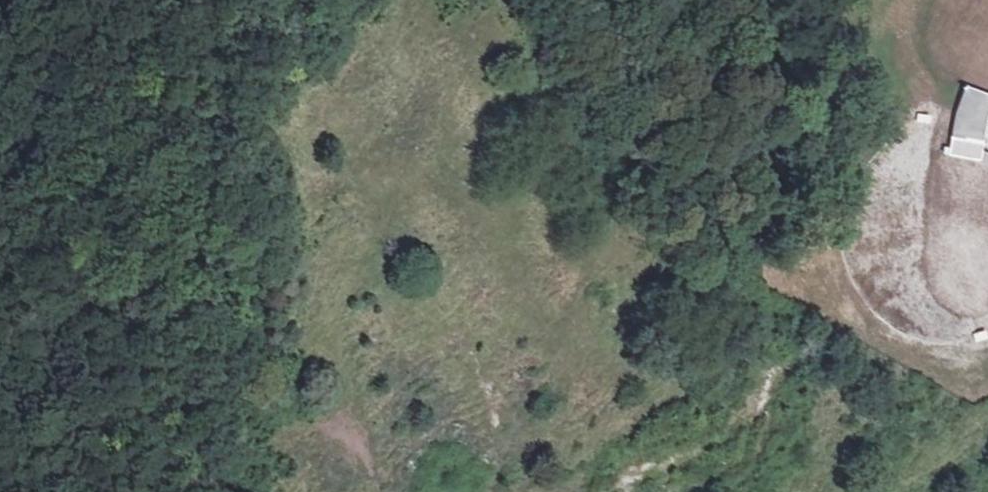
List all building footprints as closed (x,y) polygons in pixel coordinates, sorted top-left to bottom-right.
[(965,86),(953,115),(949,137),(981,144),(985,121),(987,114),(987,95),(965,86)] [(876,324),(958,336),(955,327),(944,326),(960,214),(979,207),(987,208),(987,156),(976,155),(974,169),(987,171),(984,197),(957,193),(959,182),(951,159),(939,163),(937,182),(932,168),(916,166),(922,182),(878,198),(885,217),(861,213),(855,253),(857,258),(856,268),(876,324)]
